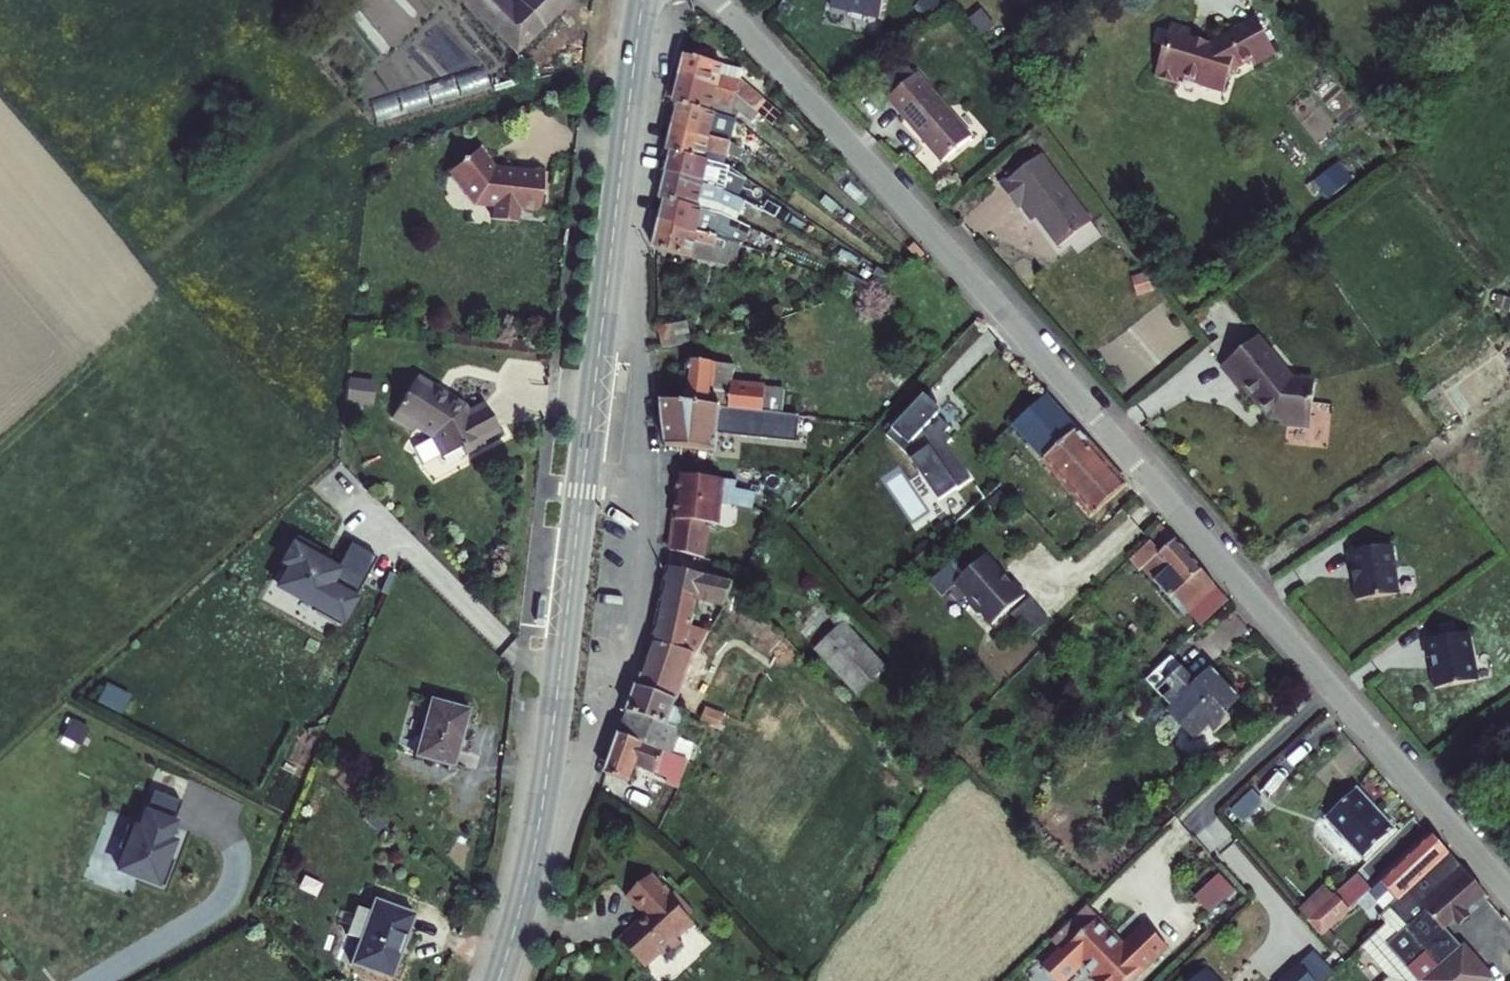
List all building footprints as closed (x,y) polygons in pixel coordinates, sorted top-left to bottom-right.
[(511,40),(560,0),(520,0),(514,5),(509,0),(473,0),(511,40)] [(834,2),(885,13),(888,0),(835,0),(834,2)] [(1191,28),(1193,21),(1172,14),(1155,69),(1177,76),(1180,68),(1201,75),(1200,79),(1223,85),(1230,63),(1250,52),(1257,49),(1260,56),(1276,48),(1257,12),(1213,35),(1191,28)] [(689,49),(683,74),(739,86),(742,72),(745,60),(689,49)] [(1257,49),(1250,52),(1254,59),(1260,56),(1257,49)] [(921,67),(891,91),(945,155),(974,131),(921,67)] [(763,92),(742,72),(739,86),(755,101),(763,92)] [(676,98),(682,100),(712,107),(715,96),(736,100),(739,86),(683,74),(676,98)] [(778,106),(763,92),(755,101),(770,115),(778,106)] [(712,107),(718,108),(733,111),(736,100),(715,96),(712,107)] [(712,107),(682,100),(677,123),(733,136),(736,123),(716,119),(718,108),(712,107)] [(733,111),(718,108),(716,119),(736,123),(739,113),(733,111)] [(733,136),(677,123),(672,145),(675,146),(708,154),(710,143),(731,147),(733,136)] [(484,144),(453,169),(479,201),(499,203),(497,215),(523,218),(524,206),(544,208),(548,168),(500,163),(484,144)] [(675,146),(669,170),(728,183),(733,160),(728,159),(708,154),(675,146)] [(1043,149),(1004,179),(1022,201),(1029,195),(1063,239),(1095,215),(1043,149)] [(1331,199),(1356,177),(1342,162),(1317,184),(1331,199)] [(664,192),(669,193),(703,200),(723,205),(728,183),(669,170),(664,192)] [(703,200),(669,193),(664,218),(723,230),(729,206),(723,205),(703,200)] [(747,239),(754,218),(729,206),(723,230),(745,238),(747,239)] [(664,218),(659,240),(727,255),(729,244),(721,243),(723,230),(664,218)] [(727,255),(740,258),(742,248),(745,238),(723,230),(721,243),(729,244),(727,255)] [(753,251),(755,241),(747,239),(745,238),(742,248),(753,251)] [(663,319),(668,339),(695,332),(690,312),(663,319)] [(1249,340),(1227,358),(1246,382),(1249,379),(1275,411),(1285,412),(1285,416),(1314,419),(1319,374),(1297,371),(1263,329),(1258,333),(1249,340)] [(692,377),(691,393),(767,399),(769,376),(737,374),(739,352),(693,348),(693,362),(687,361),(686,377),(692,377)] [(422,374),(397,416),(420,429),(422,426),(438,434),(449,454),(466,444),(471,450),(479,445),(478,442),(488,437),(505,428),(490,400),(473,409),(470,402),(422,374)] [(350,401),(376,402),(378,377),(351,376),(350,401)] [(801,402),(803,379),(769,376),(767,399),(778,400),(801,402)] [(930,387),(891,426),(910,445),(937,485),(955,474),(960,482),(975,472),(952,436),(956,432),(949,425),(955,420),(942,408),(946,404),(930,387)] [(1051,388),(1017,418),(1038,441),(1056,426),(1073,412),(1058,396),(1051,388)] [(669,436),(684,438),(720,441),(721,423),(799,430),(801,402),(778,400),(767,399),(691,393),(665,391),(669,436)] [(1073,412),(1056,426),(1038,441),(1075,482),(1096,505),(1130,475),(1073,412)] [(488,437),(478,442),(479,445),(490,439),(488,437)] [(727,470),(681,466),(677,510),(675,541),(709,548),(711,526),(710,525),(711,514),(723,515),(723,514),(725,494),(755,500),(760,491),(761,489),(742,481),(743,471),(727,470)] [(1161,518),(1151,527),(1155,531),(1165,543),(1175,534),(1179,530),(1165,514),(1161,518)] [(1179,530),(1175,534),(1165,543),(1155,531),(1141,543),(1151,554),(1177,584),(1205,560),(1179,530)] [(337,567),(315,555),(320,546),(298,533),(283,559),(290,563),(279,583),(316,604),(314,608),(340,623),(378,555),(352,540),(337,567)] [(1351,561),(1354,561),(1358,592),(1398,587),(1392,538),(1348,544),(1351,561)] [(1141,543),(1137,546),(1173,588),(1177,584),(1151,554),(1141,543)] [(987,547),(957,574),(971,589),(970,597),(979,606),(986,607),(994,616),(1027,588),(1015,574),(1012,576),(987,547)] [(705,586),(733,592),(738,573),(672,557),(657,634),(702,644),(715,622),(698,616),(705,586)] [(1177,584),(1190,601),(1219,575),(1205,560),(1177,584)] [(1017,608),(1028,630),(1048,620),(1037,598),(1017,608)] [(895,662),(853,617),(825,644),(867,689),(895,662)] [(1427,651),(1430,650),(1436,681),(1475,674),(1467,626),(1424,633),(1427,651)] [(702,662),(707,645),(702,644),(657,634),(632,704),(689,722),(686,731),(696,735),(701,736),(708,716),(692,710),(695,703),(680,697),(694,660),(702,662)] [(1173,696),(1169,699),(1197,730),(1211,717),(1216,723),(1232,709),(1227,703),(1242,689),(1214,658),(1199,672),(1173,645),(1147,667),(1173,696)] [(107,681),(99,700),(125,711),(133,692),(107,681)] [(457,761),(471,703),(432,694),(419,752),(457,761)] [(632,704),(624,725),(680,747),(686,731),(689,722),(632,704)] [(680,747),(624,725),(610,765),(634,773),(641,753),(656,759),(654,765),(681,774),(690,750),(680,747)] [(686,731),(680,747),(690,750),(696,735),(686,731)] [(1353,839),(1383,813),(1356,783),(1326,810),(1353,839)] [(157,785),(142,823),(131,819),(122,842),(128,844),(121,864),(165,881),(175,855),(173,854),(175,849),(167,846),(171,835),(169,834),(184,796),(157,785)] [(1234,809),(1247,822),(1267,801),(1254,788),(1234,809)] [(1383,813),(1353,839),(1361,848),(1391,822),(1383,813)] [(1448,841),(1433,824),(1371,880),(1387,897),(1448,841)] [(1448,841),(1387,897),(1394,904),(1398,900),(1454,847),(1448,841)] [(1454,847),(1398,900),(1411,915),(1391,932),(1396,938),(1406,929),(1417,940),(1442,919),(1446,923),(1451,920),(1446,915),(1485,882),(1454,847)] [(656,859),(635,880),(654,900),(628,924),(651,950),(667,935),(671,939),(687,924),(683,920),(699,905),(694,900),(699,896),(672,869),(668,872),(656,859)] [(1214,914),(1241,889),(1224,871),(1197,896),(1214,914)] [(1310,909),(1335,885),(1327,876),(1301,899),(1310,909)] [(1310,909),(1323,924),(1350,899),(1336,884),(1335,885),(1310,909)] [(403,971),(423,907),(384,894),(381,902),(367,898),(358,927),(372,931),(364,957),(403,971)] [(1064,940),(1080,956),(1084,952),(1097,965),(1094,968),(1107,980),(1115,980),(1136,961),(1139,965),(1170,936),(1147,912),(1125,933),(1114,923),(1115,919),(1101,905),(1064,940)] [(1435,961),(1443,953),(1467,980),(1483,980),(1494,971),(1451,920),(1446,923),(1442,919),(1417,940),(1415,941),(1435,961)] [(1415,941),(1417,940),(1406,929),(1396,938),(1424,970),(1434,962),(1435,961),(1415,941)] [(1284,980),(1312,980),(1321,973),(1301,952),(1277,974),(1284,980)] [(1435,961),(1454,980),(1467,980),(1443,953),(1435,961)] [(1229,980),(1226,978),(1228,976),(1209,956),(1192,973),(1196,977),(1191,980),(1229,980)] [(1451,980),(1454,980),(1435,961),(1434,962),(1451,980)]
